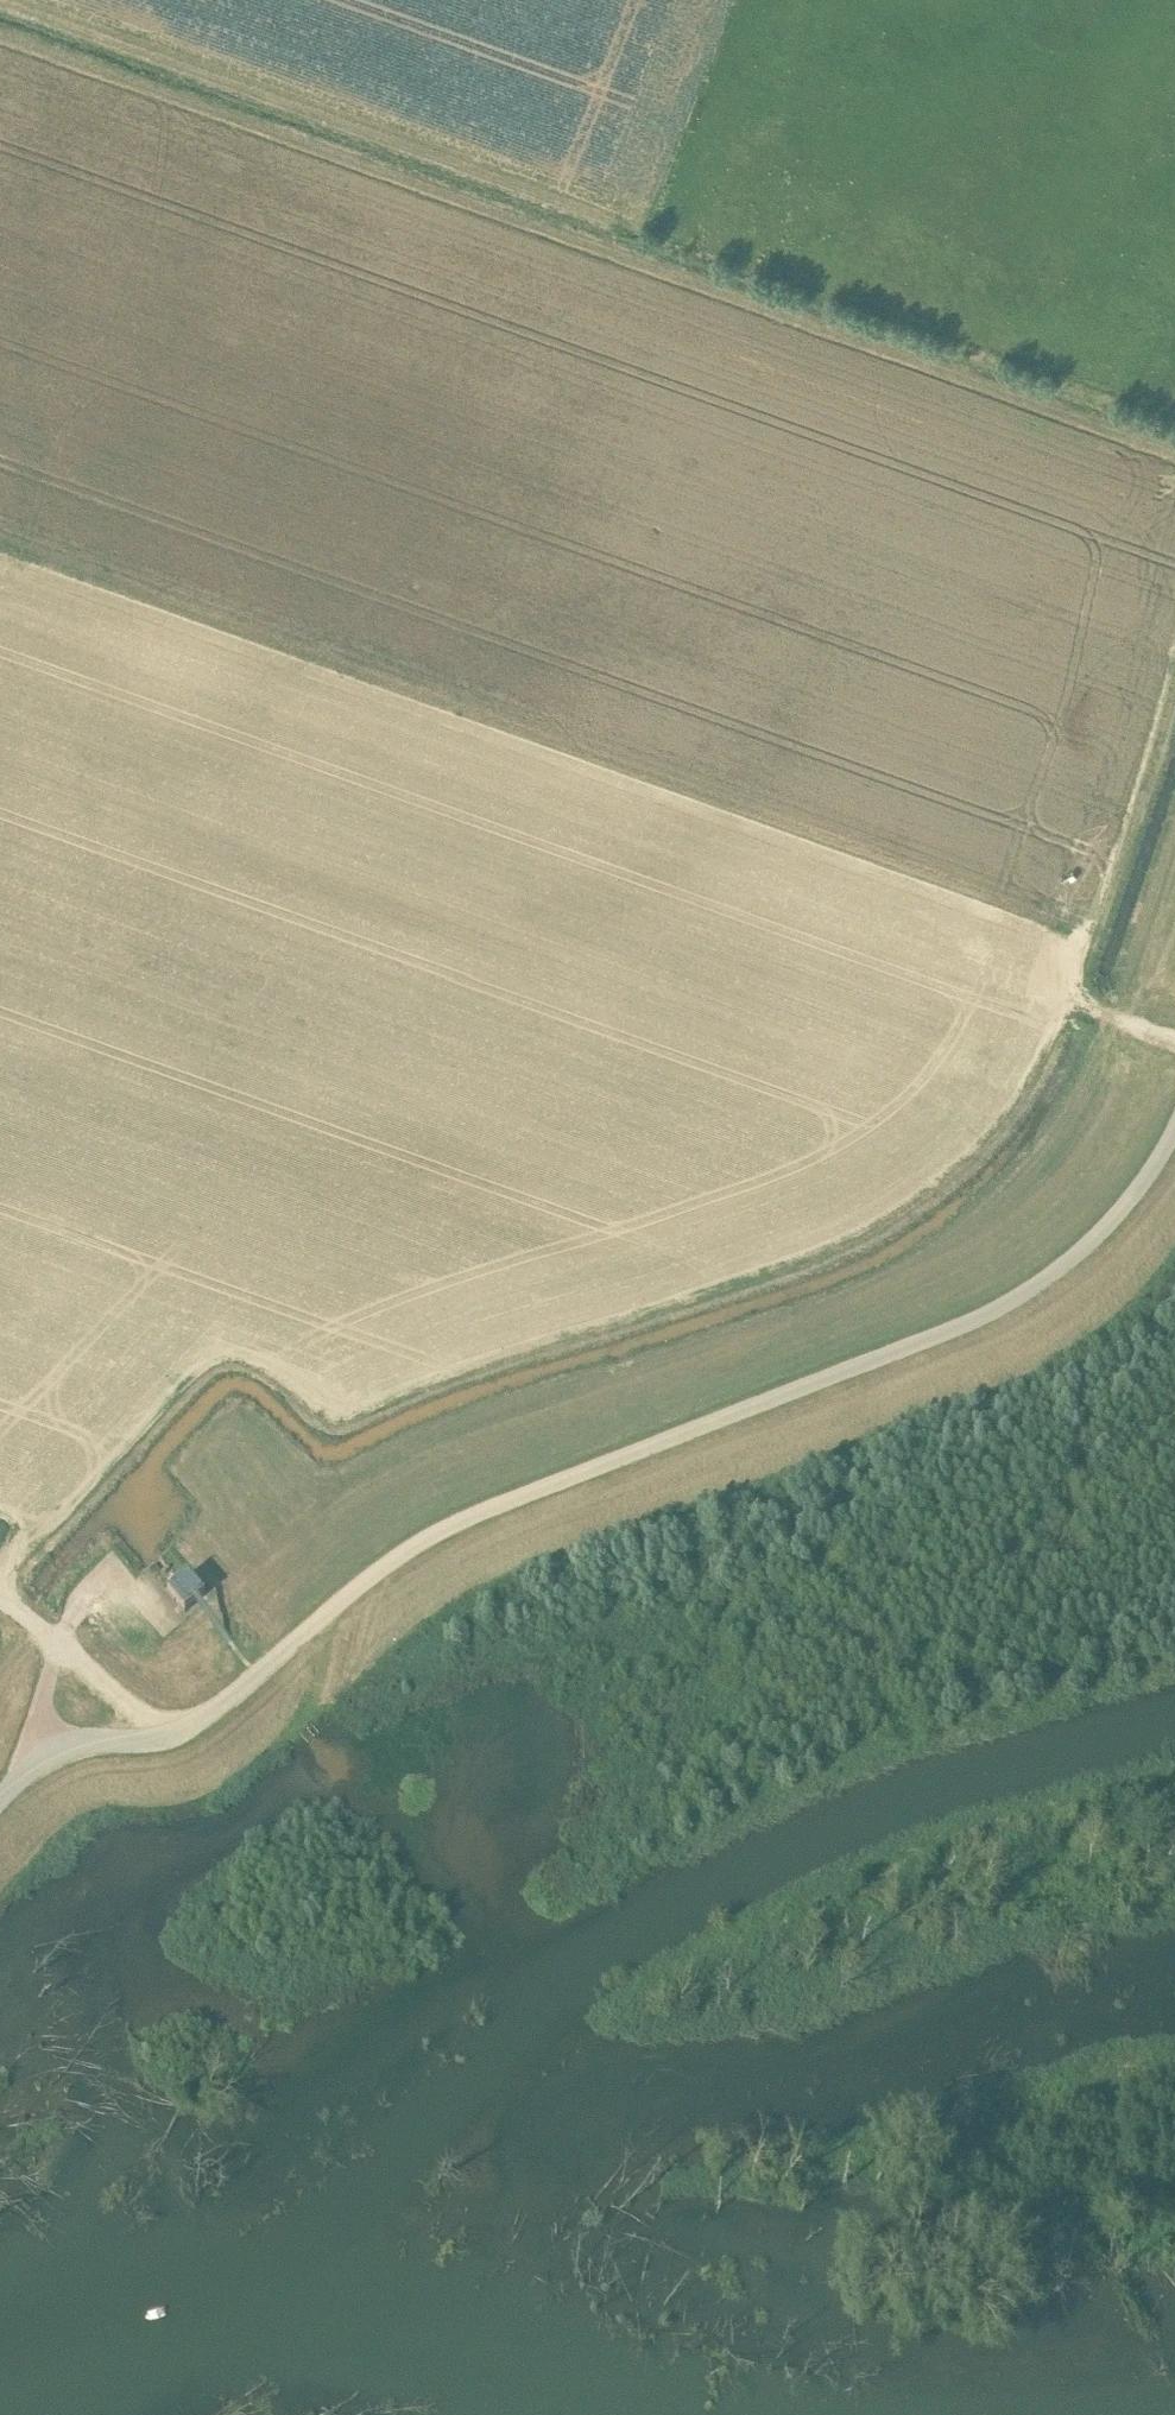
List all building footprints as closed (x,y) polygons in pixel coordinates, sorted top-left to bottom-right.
[(175,1587),(168,1592),(185,1612),(205,1595),(188,1575),(182,1581),(175,1587)]
